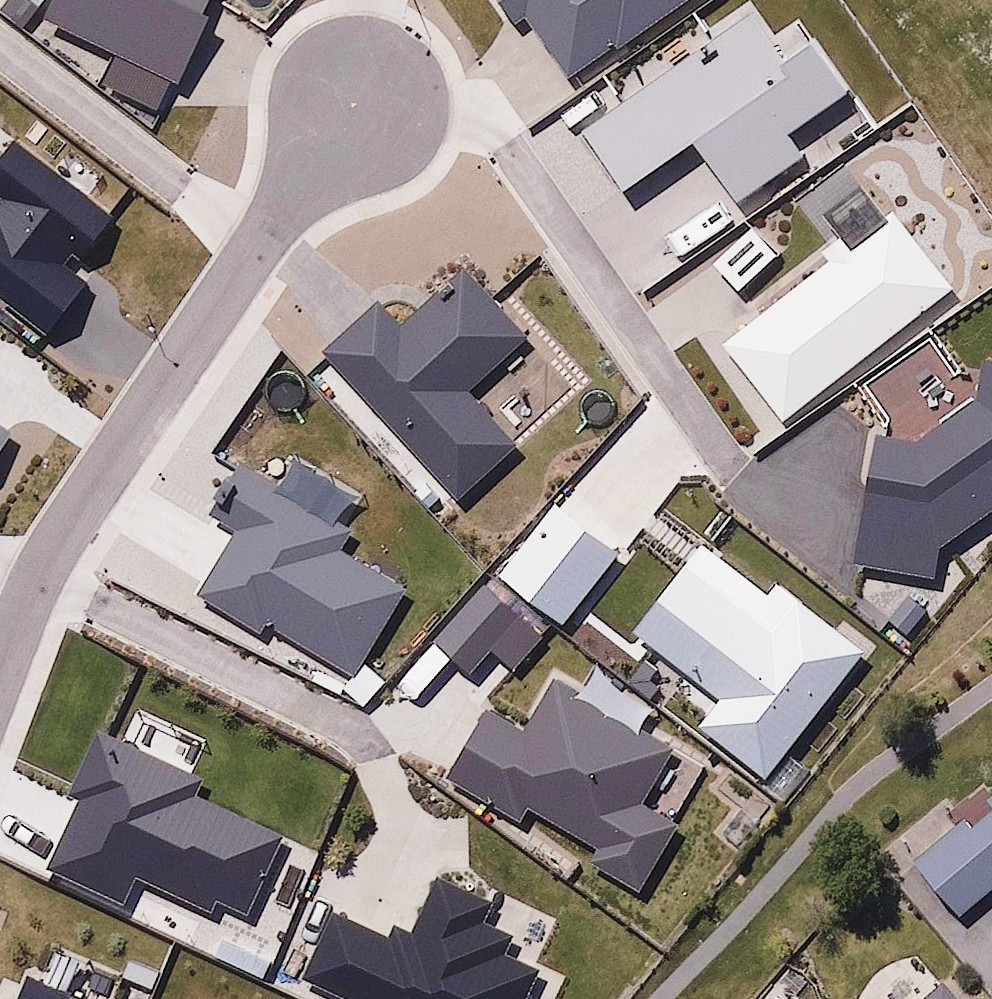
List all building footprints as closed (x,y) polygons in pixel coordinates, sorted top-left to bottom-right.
[(129,32),(110,73),(168,98),(208,0),(50,0),(129,32)] [(518,25),(537,18),(571,75),(694,0),(504,0),(518,25)] [(750,15),(582,132),(624,191),(691,143),(737,202),(804,157),(789,133),(851,92),(816,39),(783,62),(750,15)] [(71,337),(118,282),(94,262),(123,226),(0,131),(0,283),(71,337)] [(896,217),(724,345),(784,422),(956,295),(896,217)] [(382,313),(325,360),(457,504),(519,448),(479,395),(532,355),(467,282),(400,331),(382,313)] [(874,436),(855,561),(934,574),(940,549),(991,513),(991,362),(978,360),(978,399),(919,444),(874,436)] [(234,521),(202,580),(359,676),(419,570),(244,462),(220,507),(234,521)] [(556,506),(491,575),(555,625),(608,553),(556,506)] [(726,702),(708,735),(769,774),(854,652),(804,610),(786,641),(686,578),(645,641),(726,702)] [(486,586),(434,642),(470,676),(491,653),(513,668),(541,635),(486,586)] [(491,716),(450,779),(503,815),(507,803),(598,852),(586,877),(629,899),(671,830),(637,807),(670,758),(553,684),(522,735),(491,716)] [(83,803),(54,868),(126,900),(135,880),(240,925),(282,838),(196,797),(203,780),(99,731),(70,797),(83,803)] [(964,805),(975,817),(916,870),(961,921),(991,894),(991,780),(964,805)] [(309,977),(357,998),(519,998),(529,974),(473,951),(493,912),(438,887),(411,940),(335,914),(309,977)] [(22,998),(84,998),(31,979),(22,998)] [(950,985),(933,998),(962,998),(950,985)]
